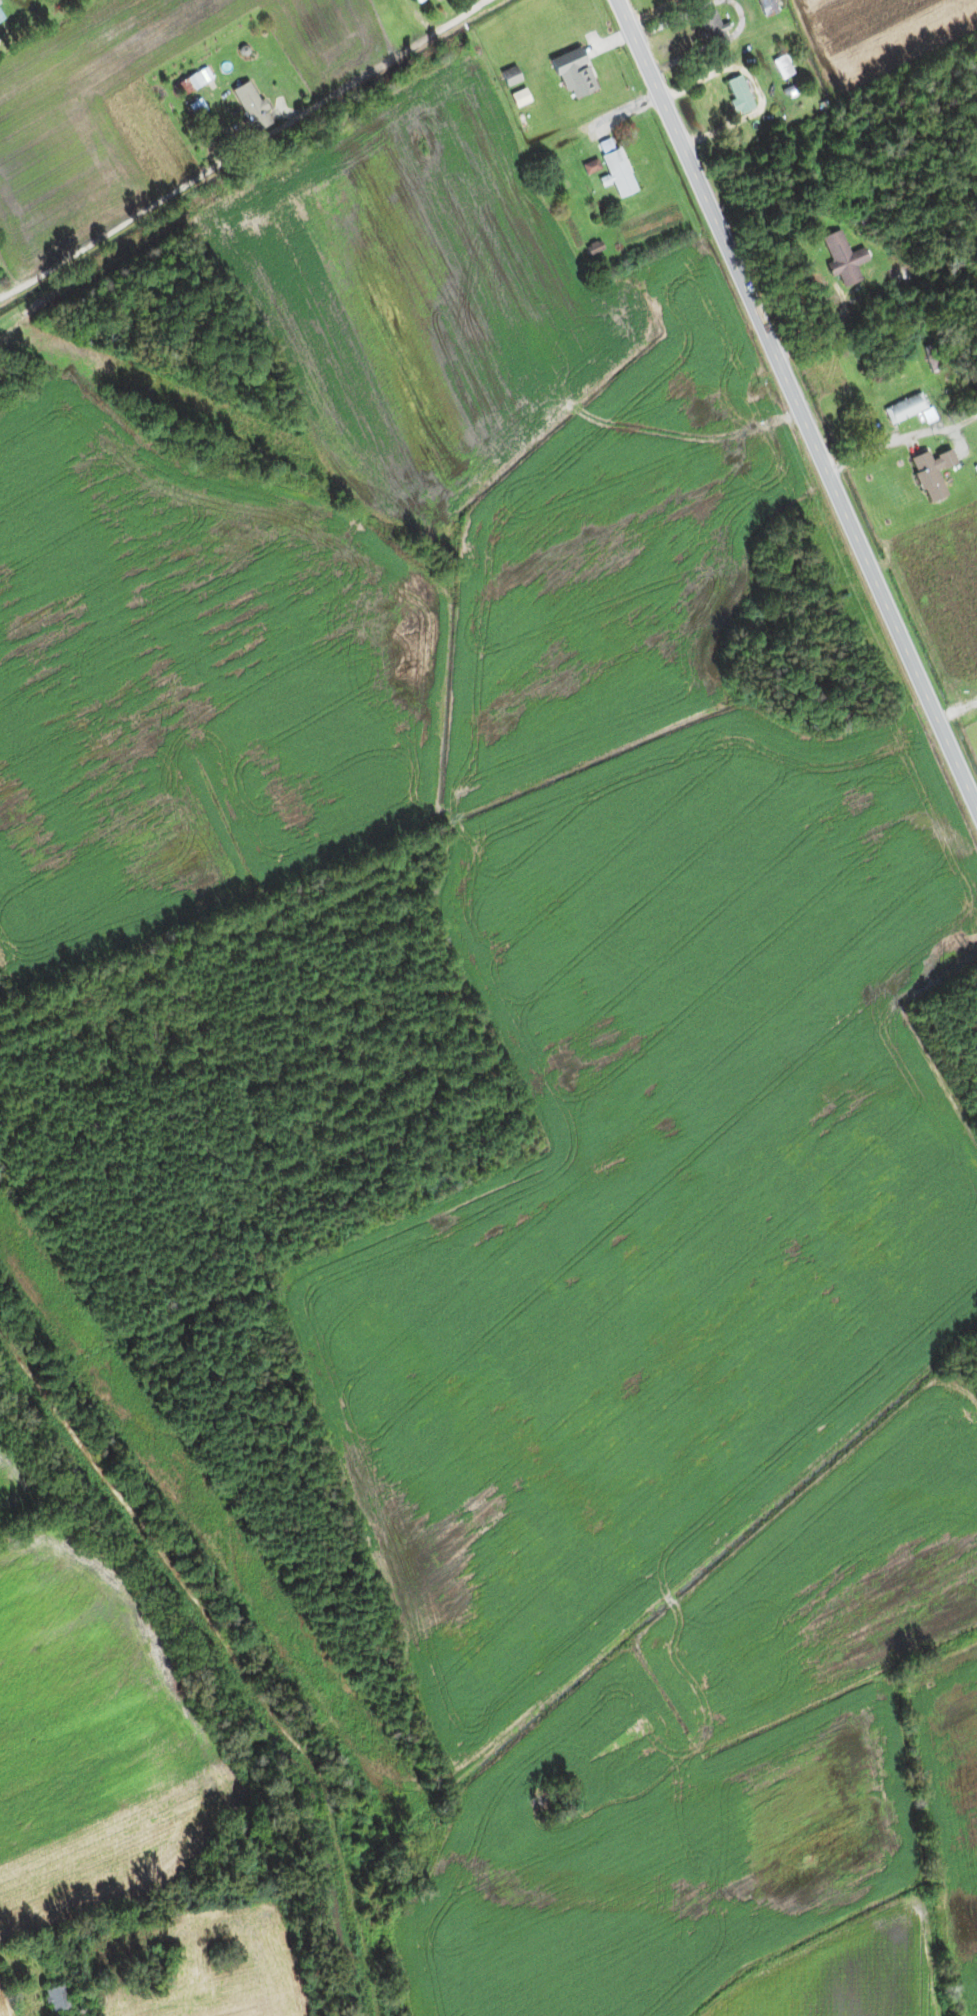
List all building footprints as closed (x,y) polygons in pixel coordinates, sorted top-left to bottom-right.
[(773,0),(759,0),(758,1),(766,18),(778,12),(773,0)] [(706,42),(724,36),(714,10),(697,16),(706,42)] [(580,50),(551,61),(567,102),(596,91),(580,50)] [(793,75),(784,55),(772,61),(781,81),(793,75)] [(174,85),(180,97),(211,80),(205,68),(174,85)] [(502,75),(505,87),(520,83),(517,71),(502,75)] [(737,116),(754,110),(741,76),(725,82),(737,116)] [(229,91),(251,135),(271,124),(249,81),(229,91)] [(637,191),(619,149),(600,156),(608,176),(598,179),(602,187),(612,183),(619,199),(637,191)] [(582,166),(586,175),(600,169),(596,160),(582,166)] [(819,238),(835,276),(837,275),(843,288),(861,281),(855,267),(868,261),(863,248),(849,254),(839,230),(819,238)] [(928,410),(921,393),(883,408),(890,425),(928,410)] [(945,497),(930,452),(911,458),(926,503),(945,497)] [(43,1991),(51,2014),(68,2008),(60,1986),(43,1991)]
